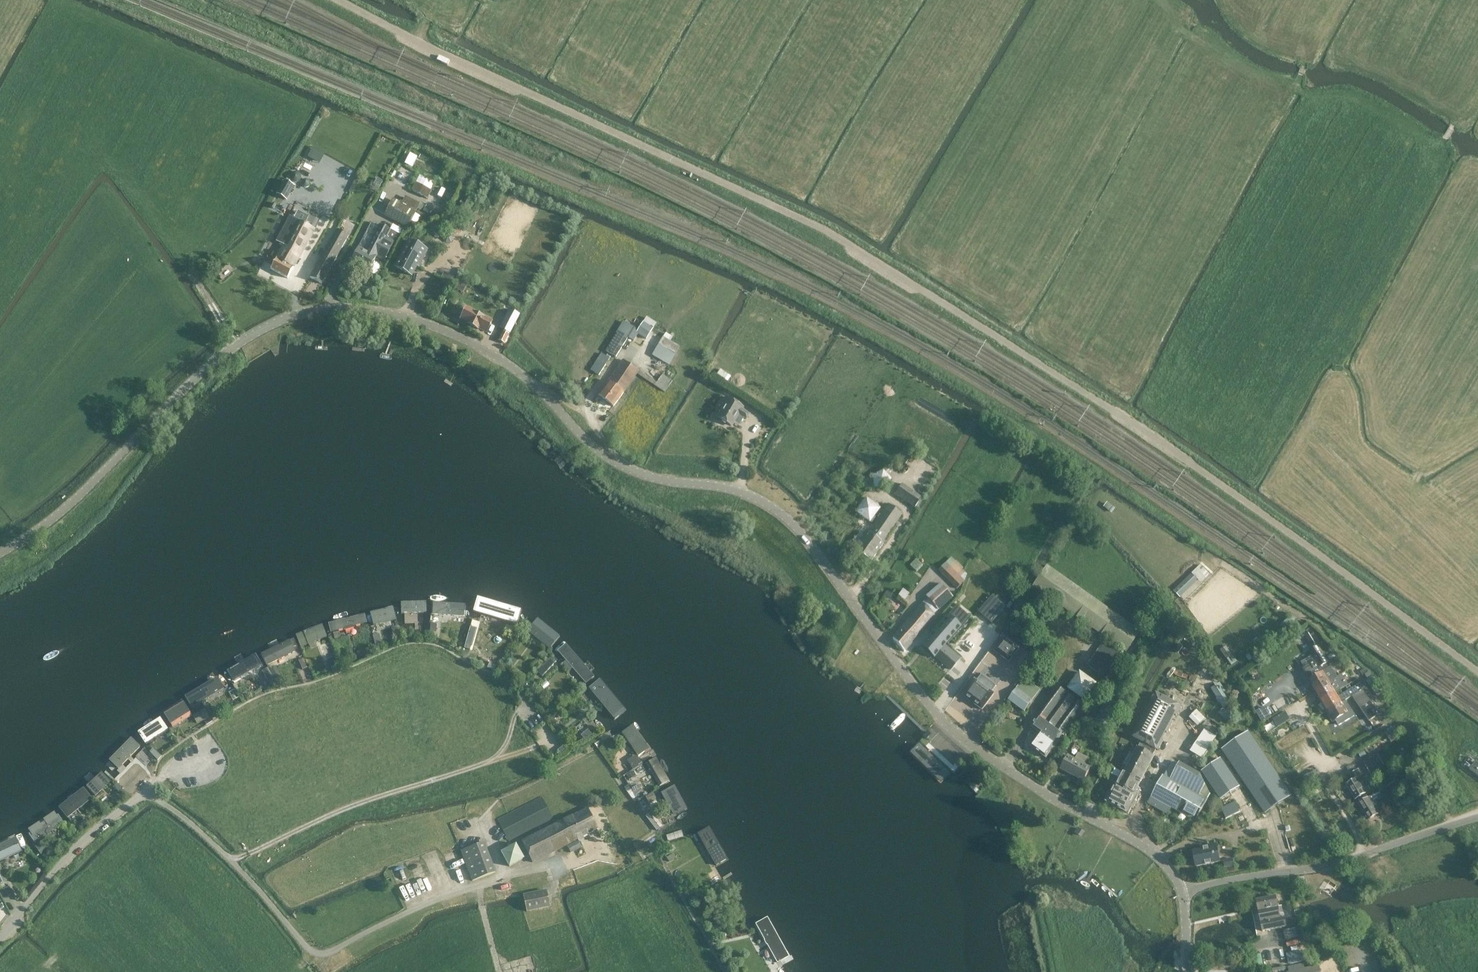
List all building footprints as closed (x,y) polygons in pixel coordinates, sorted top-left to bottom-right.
[(285,182),(274,199),(280,203),(282,199),(285,201),(293,187),(285,182)] [(430,192),(415,184),(411,191),(427,199),(430,192)] [(402,207),(393,202),(385,215),(407,227),(418,206),(406,200),(402,207)] [(288,279),(294,268),(313,229),(290,217),(277,242),(283,245),(270,270),(288,279)] [(367,274),(376,257),(384,262),(398,235),(380,226),(366,251),(358,247),(349,264),(367,274)] [(336,231),(310,277),(321,284),(347,237),(336,231)] [(443,234),(442,237),(443,240),(445,242),(448,243),(451,242),(454,240),(455,237),(454,234),(451,231),(448,231),(445,231),(443,234)] [(427,250),(409,241),(395,267),(411,276),(416,266),(418,267),(427,250)] [(491,324),(465,309),(460,317),(469,322),(467,324),(477,329),(479,327),(487,331),(491,324)] [(653,328),(646,324),(643,325),(638,332),(623,322),(605,352),(615,358),(627,338),(633,341),(638,333),(647,338),(653,328)] [(499,340),(504,343),(509,335),(503,332),(499,340)] [(666,340),(655,357),(671,367),(682,350),(666,340)] [(594,372),(599,375),(609,359),(600,354),(596,360),(600,363),(594,372)] [(603,387),(597,396),(613,407),(638,372),(622,361),(603,387)] [(670,384),(660,377),(653,387),(663,394),(670,384)] [(737,414),(742,407),(726,397),(720,406),(724,409),(718,418),(730,426),(733,421),(735,422),(739,415),(737,414)] [(892,478),(884,470),(873,475),(875,486),(887,488),(892,478)] [(896,495),(915,508),(921,498),(903,486),(896,495)] [(867,497),(857,511),(870,521),(881,507),(867,497)] [(856,551),(872,562),(884,544),(883,544),(903,516),(888,506),(869,533),(868,533),(856,551)] [(910,566),(917,573),(923,566),(916,560),(910,566)] [(964,582),(966,577),(949,560),(938,571),(956,589),(964,582)] [(1034,586),(1127,651),(1141,632),(1047,567),(1034,586)] [(1192,573),(1174,591),(1180,597),(1198,580),(1192,573)] [(953,599),(940,584),(925,597),(939,612),(953,599)] [(1004,607),(992,596),(991,598),(993,597),(995,599),(987,608),(984,606),(979,611),(991,622),(1004,607)] [(428,613),(427,601),(401,602),(401,613),(428,613)] [(517,625),(521,613),(478,601),(474,612),(517,625)] [(464,617),(464,604),(433,602),(432,615),(464,617)] [(904,653),(916,640),(935,617),(922,604),(893,639),(904,653)] [(957,605),(945,618),(933,633),(941,640),(946,644),(970,616),(957,605)] [(398,619),(394,606),(370,612),(374,626),(398,619)] [(366,622),(364,613),(327,622),(330,632),(366,622)] [(1300,625),(1292,615),(1280,626),(1288,635),(1300,625)] [(550,651),(561,637),(538,618),(527,632),(550,651)] [(327,637),(322,623),(296,633),(300,646),(327,637)] [(933,633),(920,648),(929,655),(934,659),(935,657),(950,670),(959,660),(944,647),(946,644),(941,640),(933,633)] [(1007,633),(998,646),(1012,657),(1022,644),(1007,633)] [(296,651),(290,639),(260,653),(266,666),(296,651)] [(585,684),(594,676),(567,645),(559,652),(585,684)] [(1318,645),(1309,651),(1315,661),(1320,668),(1329,663),(1318,645)] [(262,666),(255,654),(227,671),(234,683),(262,666)] [(551,657),(537,673),(542,677),(556,662),(551,657)] [(1308,680),(1315,691),(1337,677),(1329,663),(1320,668),(1315,661),(1303,668),(1310,680),(1308,680)] [(1095,684),(1080,672),(1069,688),(1084,699),(1095,684)] [(217,677),(185,697),(191,707),(224,688),(217,677)] [(1315,691),(1321,701),(1335,693),(1332,688),(1340,682),(1337,677),(1315,691)] [(1376,682),(1373,677),(1366,681),(1370,686),(1370,685),(1376,682)] [(972,683),(960,699),(980,714),(992,698),(989,696),(994,690),(979,679),(975,685),(972,683)] [(613,718),(624,709),(599,680),(589,689),(613,718)] [(1335,693),(1321,701),(1327,712),(1344,701),(1353,696),(1361,691),(1363,690),(1359,684),(1338,697),(1335,693)] [(1033,700),(1017,688),(1008,700),(1024,712),(1033,700)] [(1060,688),(1031,727),(1039,733),(1030,746),(1046,758),(1056,745),(1058,747),(1087,707),(1060,688)] [(1378,715),(1361,691),(1353,696),(1369,720),(1378,715)] [(1106,802),(1129,814),(1139,796),(1135,793),(1155,756),(1154,755),(1157,750),(1158,751),(1164,742),(1162,741),(1166,733),(1168,734),(1173,724),(1171,724),(1175,716),(1177,717),(1182,707),(1157,694),(1134,738),(1142,742),(1139,748),(1138,747),(1124,774),(1115,769),(1112,775),(1121,779),(1118,784),(1116,783),(1106,802)] [(184,699),(164,711),(173,726),(192,715),(184,699)] [(1350,712),(1344,701),(1327,712),(1333,722),(1350,712)] [(205,709),(194,716),(198,724),(210,717),(205,709)] [(1285,712),(1273,720),(1277,728),(1290,720),(1285,712)] [(169,730),(161,720),(142,734),(150,745),(169,730)] [(640,755),(651,748),(634,724),(623,732),(640,755)] [(1291,796),(1248,732),(1223,749),(1266,813),(1291,796)] [(142,747),(136,740),(105,769),(111,776),(142,747)] [(1069,756),(1062,769),(1084,781),(1091,768),(1085,765),(1089,759),(1079,753),(1075,760),(1069,756)] [(641,764),(635,756),(628,761),(633,770),(639,767),(638,766),(641,764)] [(660,786),(671,779),(658,756),(646,763),(660,786)] [(1385,767),(1378,756),(1364,764),(1371,776),(1385,767)] [(1222,760),(1203,772),(1221,799),(1240,786),(1222,760)] [(1164,777),(1207,801),(1210,795),(1200,777),(1172,762),(1164,777)] [(1476,762),(1470,770),(1477,776),(1477,764),(1476,762)] [(112,781),(102,771),(86,786),(96,796),(112,781)] [(1309,788),(1321,780),(1317,773),(1310,777),(1309,775),(1304,779),(1309,788)] [(1207,801),(1164,777),(1163,776),(1152,797),(1196,821),(1207,801)] [(1369,788),(1362,776),(1346,785),(1356,800),(1365,794),(1363,791),(1369,788)] [(1437,798),(1442,795),(1432,778),(1427,781),(1437,798)] [(674,815),(687,808),(675,786),(662,793),(674,815)] [(1409,804),(1418,798),(1411,786),(1402,792),(1409,804)] [(92,798),(83,787),(59,807),(67,817),(92,798)] [(1383,811),(1376,799),(1382,795),(1379,792),(1368,799),(1359,805),(1368,821),(1378,814),(1383,811)] [(656,799),(652,793),(646,797),(649,803),(656,799)] [(497,818),(508,840),(552,818),(541,796),(497,818)] [(1241,814),(1236,802),(1222,809),(1227,820),(1241,814)] [(533,863),(597,829),(587,809),(522,842),(533,863)] [(64,821),(56,811),(26,831),(33,842),(64,821)] [(651,813),(645,817),(656,831),(662,827),(651,813)] [(717,867),(729,860),(710,827),(697,834),(717,867)] [(17,838),(0,846),(0,863),(23,851),(17,838)] [(460,847),(472,878),(493,870),(482,839),(460,847)] [(578,842),(567,847),(570,853),(580,847),(578,842)] [(516,844),(502,852),(510,867),(524,859),(516,844)] [(1208,848),(1193,851),(1196,867),(1220,863),(1216,844),(1208,846),(1208,848)] [(1224,861),(1225,869),(1234,867),(1233,860),(1224,861)] [(550,905),(547,890),(524,895),(527,910),(550,905)] [(1262,932),(1273,930),(1282,928),(1287,927),(1285,918),(1280,919),(1280,915),(1283,914),(1281,907),(1278,908),(1276,897),(1256,901),(1262,932)] [(776,963),(789,956),(768,917),(755,924),(776,963)] [(1318,965),(1305,968),(1304,963),(1288,967),(1289,971),(1320,971),(1318,965)]
